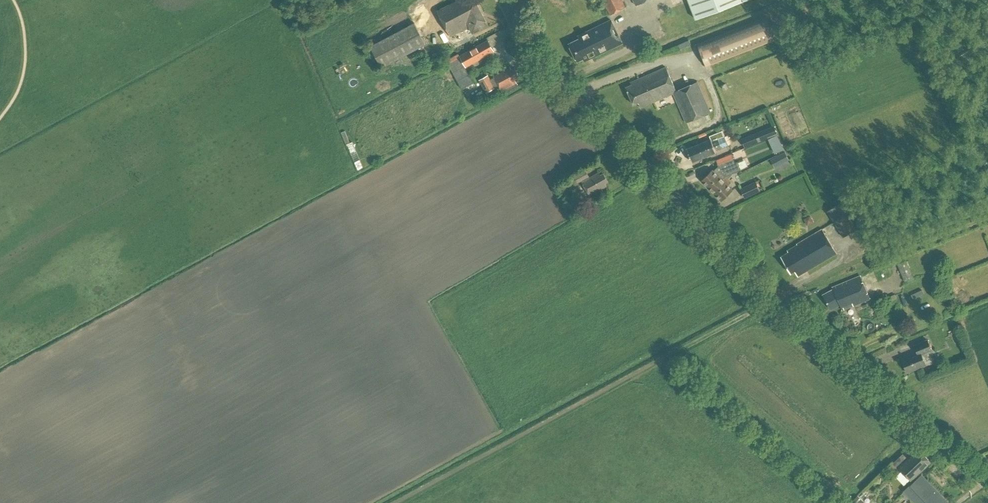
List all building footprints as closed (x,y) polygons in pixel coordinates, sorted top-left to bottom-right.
[(438,11),(451,36),(469,26),(473,33),(488,25),(475,0),(463,0),(460,1),(460,0),(458,0),(438,11)] [(611,15),(625,7),(622,0),(603,0),(611,15)] [(696,19),(746,0),(688,0),(696,19)] [(697,43),(706,67),(775,41),(766,17),(697,43)] [(569,44),(578,61),(584,58),(585,61),(622,43),(611,20),(578,36),(579,39),(569,44)] [(371,46),(382,67),(426,44),(415,22),(371,46)] [(460,56),(466,67),(494,51),(488,40),(460,56)] [(439,43),(432,46),(435,52),(442,49),(439,43)] [(464,68),(460,59),(459,60),(457,56),(449,59),(455,72),(464,68)] [(481,79),(487,92),(494,88),(494,87),(498,85),(502,91),(517,82),(515,79),(520,77),(520,76),(519,76),(515,68),(512,70),(510,67),(503,71),(504,72),(500,74),(499,73),(494,76),(493,76),(494,77),(490,80),(488,76),(481,79)] [(641,107),(674,93),(686,123),(711,112),(697,82),(677,91),(666,67),(631,82),(632,85),(626,87),(634,104),(639,102),(641,107)] [(774,128),(743,141),(745,147),(777,134),(774,128)] [(710,136),(711,139),(687,149),(692,162),(716,152),(716,151),(728,146),(722,131),(710,136)] [(787,151),(771,158),(775,167),(791,160),(787,151)] [(717,167),(713,170),(712,169),(702,180),(712,190),(727,175),(741,170),(738,161),(735,162),(732,155),(717,161),(719,166),(717,167)] [(586,170),(574,176),(578,183),(581,181),(590,196),(596,192),(603,187),(604,188),(607,186),(605,183),(608,182),(604,173),(600,175),(599,172),(590,177),(586,170)] [(712,190),(722,201),(732,193),(733,190),(728,185),(731,182),(726,177),(712,190)] [(741,189),(745,198),(760,191),(756,182),(741,189)] [(828,212),(843,236),(855,228),(840,204),(828,212)] [(781,256),(791,273),(795,271),(798,276),(836,253),(822,229),(797,244),(797,245),(787,250),(788,252),(781,256)] [(897,265),(905,284),(913,281),(906,262),(897,265)] [(833,287),(834,289),(823,294),(829,307),(833,305),(835,307),(840,304),(842,309),(869,298),(860,276),(833,287)] [(885,298),(887,302),(898,297),(896,292),(885,298)] [(882,303),(879,295),(871,299),(874,306),(882,303)] [(902,359),(907,372),(926,365),(921,354),(932,350),(927,339),(914,345),(917,352),(902,359)] [(898,468),(911,481),(931,461),(918,448),(898,468)] [(921,475),(904,491),(916,502),(948,502),(921,475)] [(827,485),(836,492),(841,486),(832,479),(827,485)]
